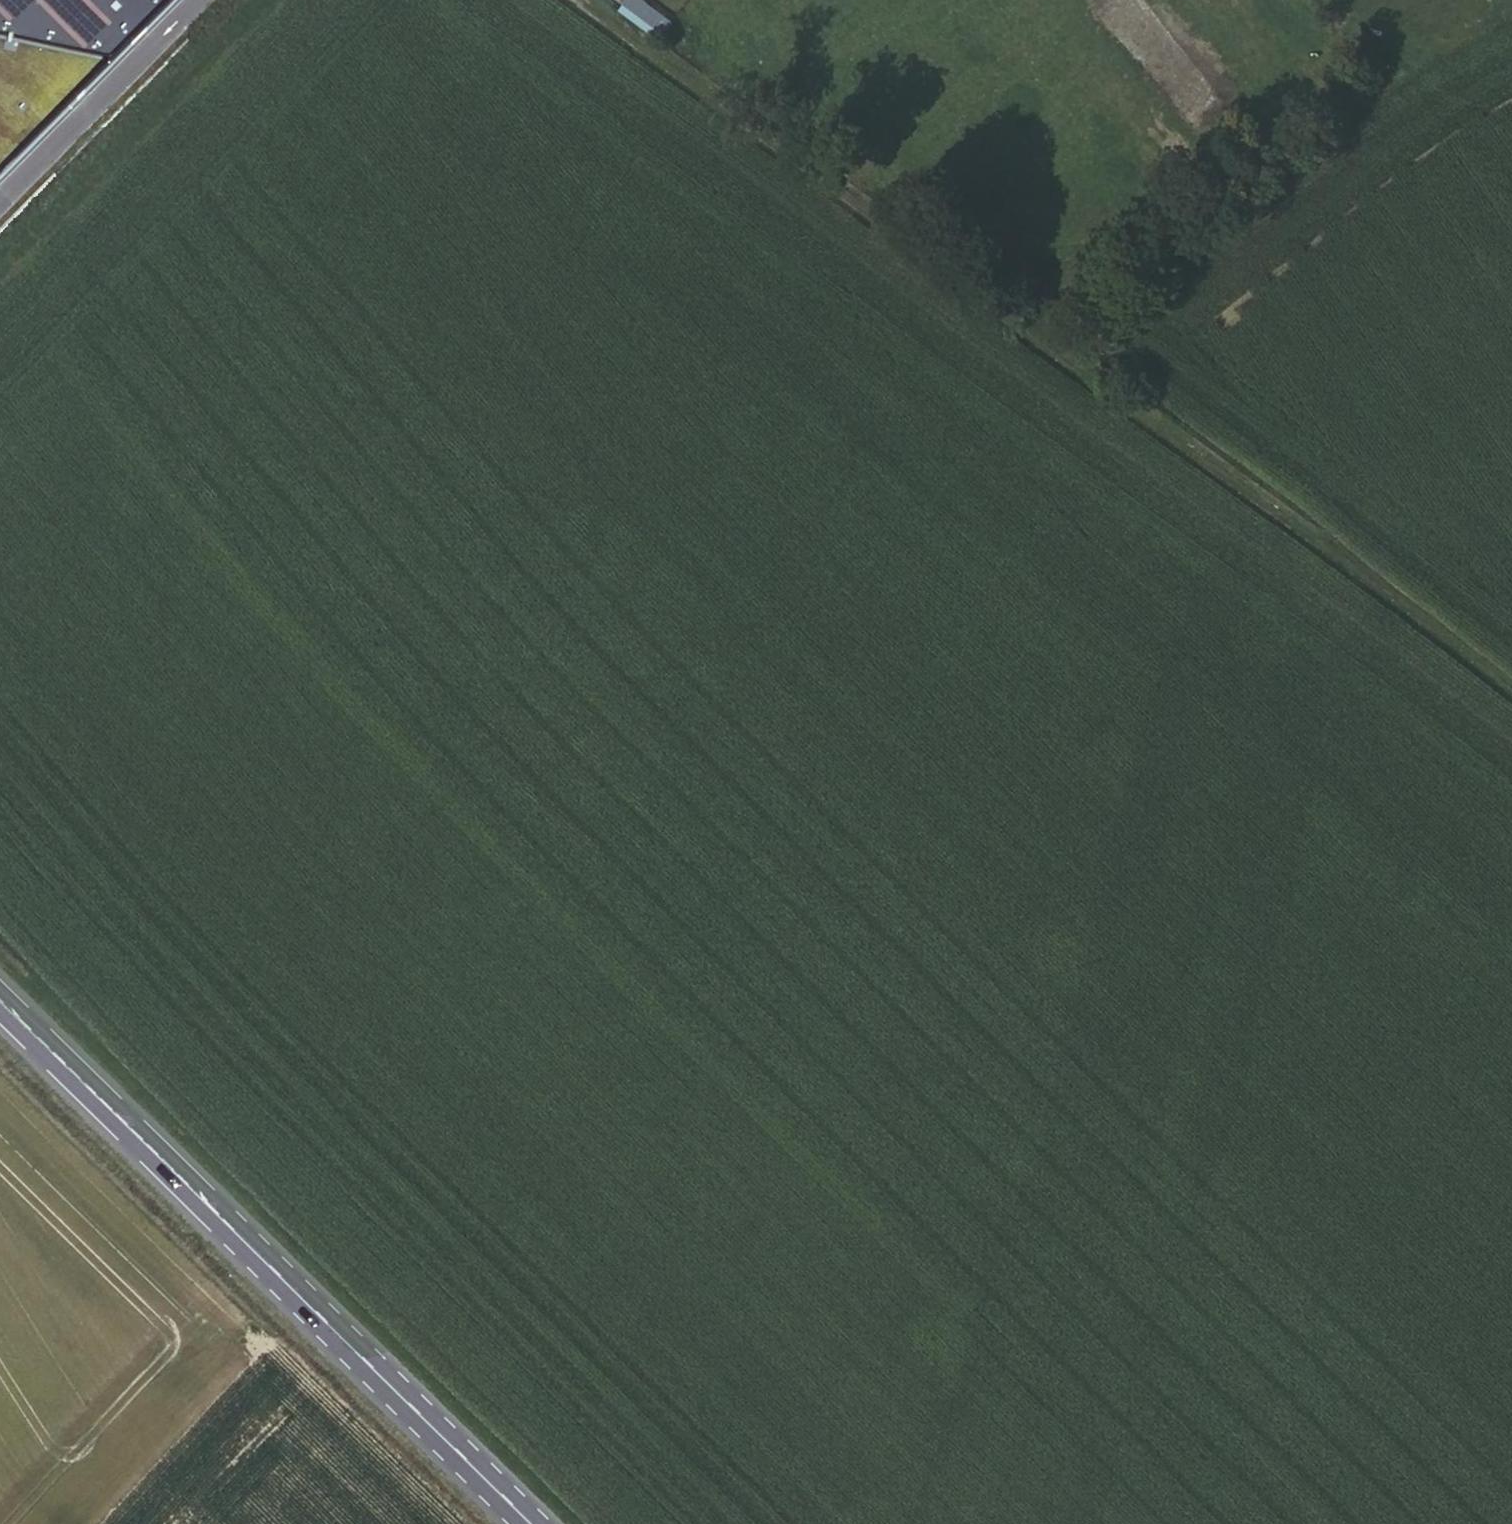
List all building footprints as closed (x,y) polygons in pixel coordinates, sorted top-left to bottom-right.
[(54,114),(166,0),(0,0),(0,169),(54,114)] [(662,36),(675,23),(647,0),(628,0),(623,5),(662,36)]
